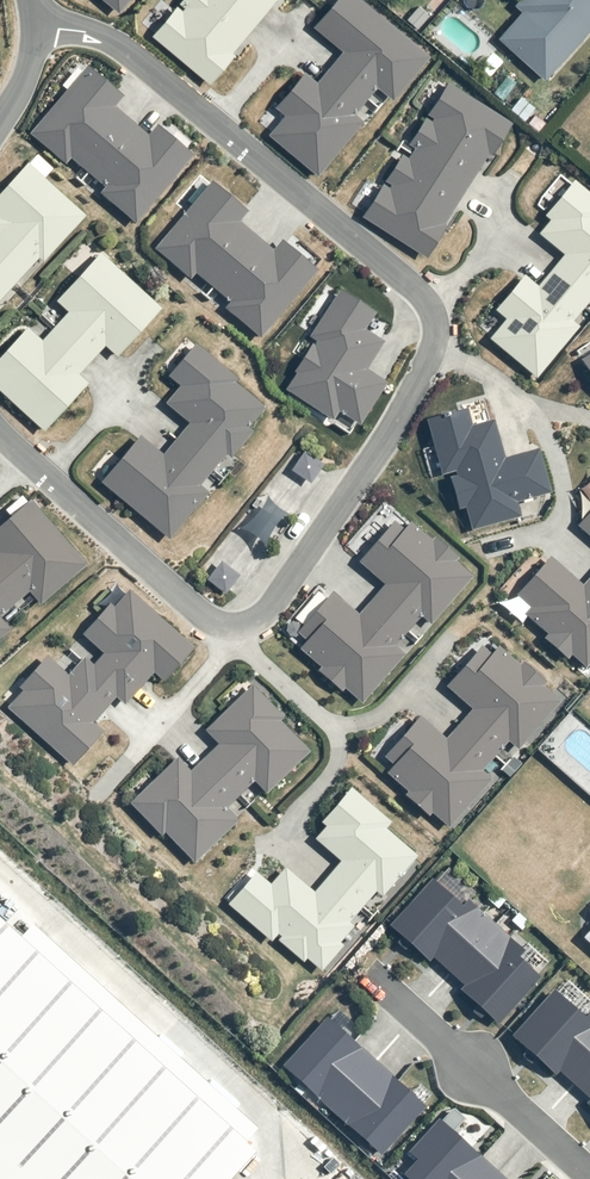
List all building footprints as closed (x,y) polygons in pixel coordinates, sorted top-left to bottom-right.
[(118,14),(130,0),(101,0),(118,14)] [(150,38),(208,86),(280,0),(191,0),(181,12),(176,7),(150,38)] [(317,178),(363,123),(354,115),(375,90),(391,104),(429,58),(360,0),(335,0),(313,27),(344,52),(316,86),(303,75),(274,109),(284,117),(267,137),(317,178)] [(498,42),(544,84),(589,32),(589,0),(537,0),(498,42)] [(123,98),(86,67),(28,136),(64,166),(70,160),(102,188),(97,194),(134,225),(191,158),(157,129),(149,138),(114,109),(123,98)] [(381,185),(359,219),(424,260),(511,124),(447,84),(427,115),(432,118),(387,189),(381,185)] [(86,219),(27,165),(0,194),(0,226),(0,227),(0,312),(86,219)] [(249,213),(211,182),(155,249),(190,278),(194,274),(227,302),(222,309),(261,341),(318,272),(280,240),(273,249),(241,223),(249,213)] [(536,381),(578,329),(571,323),(589,299),(589,197),(572,183),(543,220),(547,223),(535,237),(561,257),(537,286),(523,275),(492,313),(502,321),(487,341),(536,381)] [(100,255),(57,306),(67,315),(41,342),(27,332),(0,361),(0,394),(44,434),(88,386),(80,378),(104,350),(116,360),(162,312),(100,255)] [(297,377),(287,392),(332,421),(338,412),(358,425),(384,384),(366,372),(384,345),(364,332),(377,314),(338,289),(306,339),(313,344),(293,374),(297,377)] [(139,438),(100,485),(170,543),(207,496),(199,490),(266,410),(192,349),(168,379),(180,389),(166,406),(190,426),(163,458),(139,438)] [(580,362),(589,376),(589,355),(580,362)] [(466,411),(424,421),(440,478),(447,476),(457,512),(465,510),(470,533),(520,518),(515,505),(551,494),(539,449),(505,459),(493,422),(471,428),(466,411)] [(30,500),(0,525),(0,642),(12,631),(1,617),(30,594),(41,606),(87,566),(30,500)] [(578,528),(589,539),(589,514),(578,528)] [(306,643),(299,650),(361,708),(405,657),(395,649),(420,620),(429,628),(473,578),(412,524),(403,533),(396,524),(358,566),(384,588),(358,616),(334,594),(296,636),(306,643)] [(525,617),(587,673),(589,669),(589,579),(582,589),(550,562),(518,598),(531,609),(525,617)] [(52,662),(8,709),(70,766),(103,732),(94,724),(114,698),(125,706),(153,675),(164,682),(193,649),(125,588),(82,636),(102,653),(92,665),(83,658),(69,674),(52,662)] [(394,766),(387,774),(448,829),(489,780),(482,773),(508,743),(519,752),(560,704),(498,649),(492,656),(483,648),(446,692),(472,712),(446,742),(419,720),(385,757),(394,766)] [(265,796),(310,751),(247,690),(205,731),(218,744),(189,771),(177,760),(132,800),(195,864),(238,821),(226,810),(251,783),(265,796)] [(392,824),(351,787),(321,823),(326,827),(314,842),(338,861),(312,893),(284,868),(270,885),(254,873),(227,905),(273,944),(278,936),(321,972),(358,930),(350,924),(376,895),(380,899),(416,856),(385,830),(392,824)] [(433,881),(389,927),(498,1026),(542,978),(518,959),(523,951),(467,900),(462,906),(433,881)] [(0,908),(0,1178),(210,1178),(249,1138),(0,908)] [(581,938),(589,946),(589,929),(581,938)] [(511,1035),(589,1108),(589,1014),(589,1013),(584,1018),(553,990),(511,1035)] [(423,1106),(325,1018),(281,1067),(378,1155),(423,1106)] [(400,1175),(404,1178),(503,1178),(437,1119),(408,1152),(415,1159),(400,1175)]
